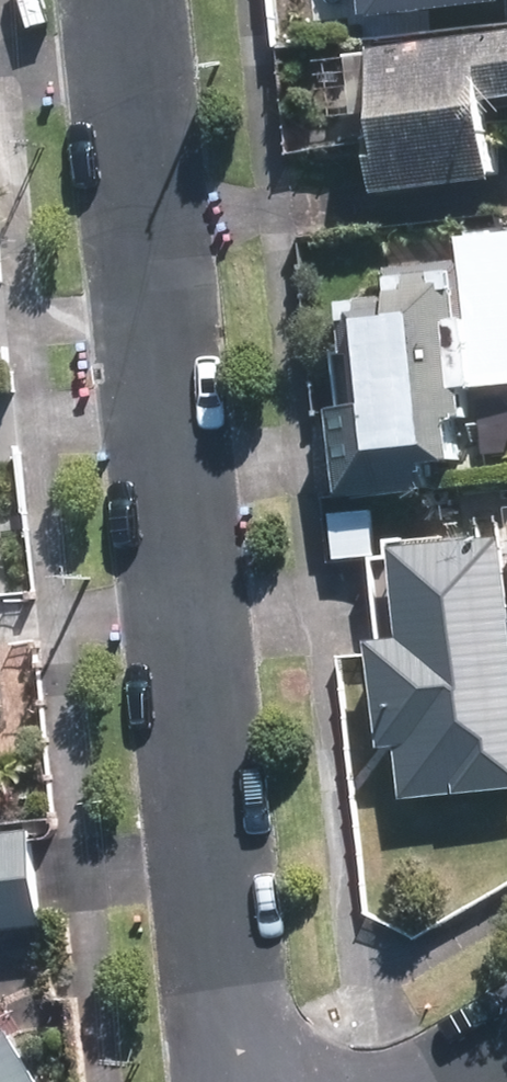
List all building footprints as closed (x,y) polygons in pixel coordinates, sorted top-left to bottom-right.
[(351,18),(499,0),(348,0),(351,18)] [(374,46),(383,132),(372,133),(379,192),(498,180),(489,98),(506,96),(506,31),(374,46)] [(336,407),(346,496),(434,487),(431,462),(462,458),(457,417),(471,416),(468,387),(482,385),(476,330),(486,329),(480,277),(470,278),(468,260),(462,262),(458,219),(387,228),(392,268),(389,268),(393,294),(345,300),(350,352),(341,354),(347,406),(336,407)] [(446,532),(391,538),(392,554),(376,555),(376,559),(384,637),(371,638),(382,745),(400,744),(406,796),(506,786),(506,535),(447,540),(446,532)] [(0,832),(0,930),(47,926),(38,828),(0,832)] [(11,1026),(5,1029),(0,1021),(0,1081),(43,1081),(11,1026)]
